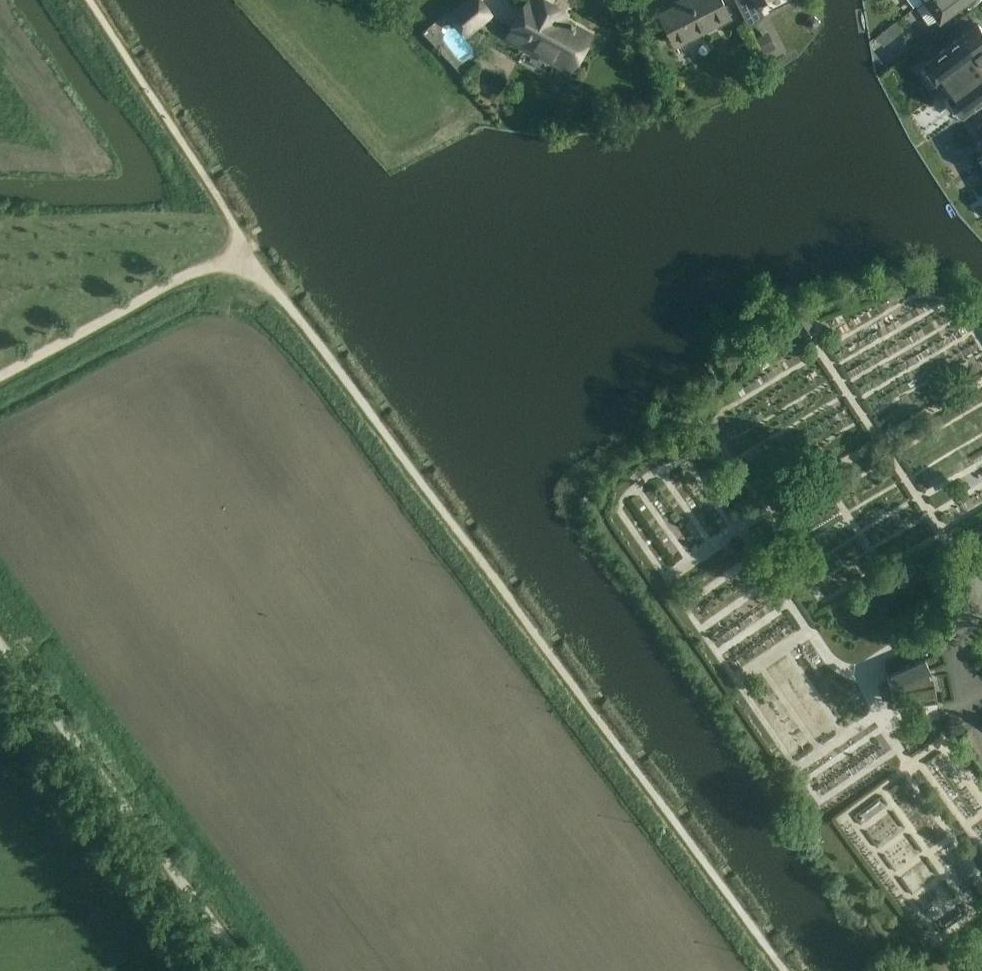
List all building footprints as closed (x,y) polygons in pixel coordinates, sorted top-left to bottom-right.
[(491,11),(482,0),(468,0),(453,13),(468,31),(491,11)] [(591,33),(563,18),(567,10),(549,0),(529,0),(510,34),(524,42),(526,39),(573,65),(591,33)] [(731,17),(723,0),(688,0),(660,15),(676,45),(731,17)] [(750,28),(765,14),(758,1),(759,0),(736,0),(750,28)] [(927,0),(942,19),(967,0),(927,0)] [(806,20),(806,21),(806,22),(806,23),(806,24),(807,24),(807,25),(808,26),(809,27),(810,27),(811,28),(812,28),(813,28),(814,28),(815,27),(816,27),(817,27),(817,26),(818,26),(818,25),(819,24),(819,23),(819,22),(820,21),(820,20),(819,20),(819,19),(819,18),(819,17),(818,17),(818,16),(817,16),(817,15),(816,15),(815,14),(814,14),(813,14),(812,14),(811,14),(810,14),(810,15),(809,15),(808,16),(807,16),(807,17),(806,18),(806,19),(806,20)] [(896,20),(884,30),(891,40),(904,30),(896,20)] [(978,20),(923,62),(963,115),(981,100),(981,25),(978,20)] [(768,31),(756,37),(764,53),(776,46),(768,31)] [(748,53),(747,57),(749,61),(753,62),(759,59),(760,56),(757,51),(753,50),(748,53)] [(799,328),(800,330),(806,339),(818,331),(806,313),(795,322),(799,328)] [(890,678),(882,682),(879,683),(884,698),(896,696),(897,700),(936,694),(935,683),(933,684),(929,672),(931,671),(926,659),(889,675),(890,678)]
